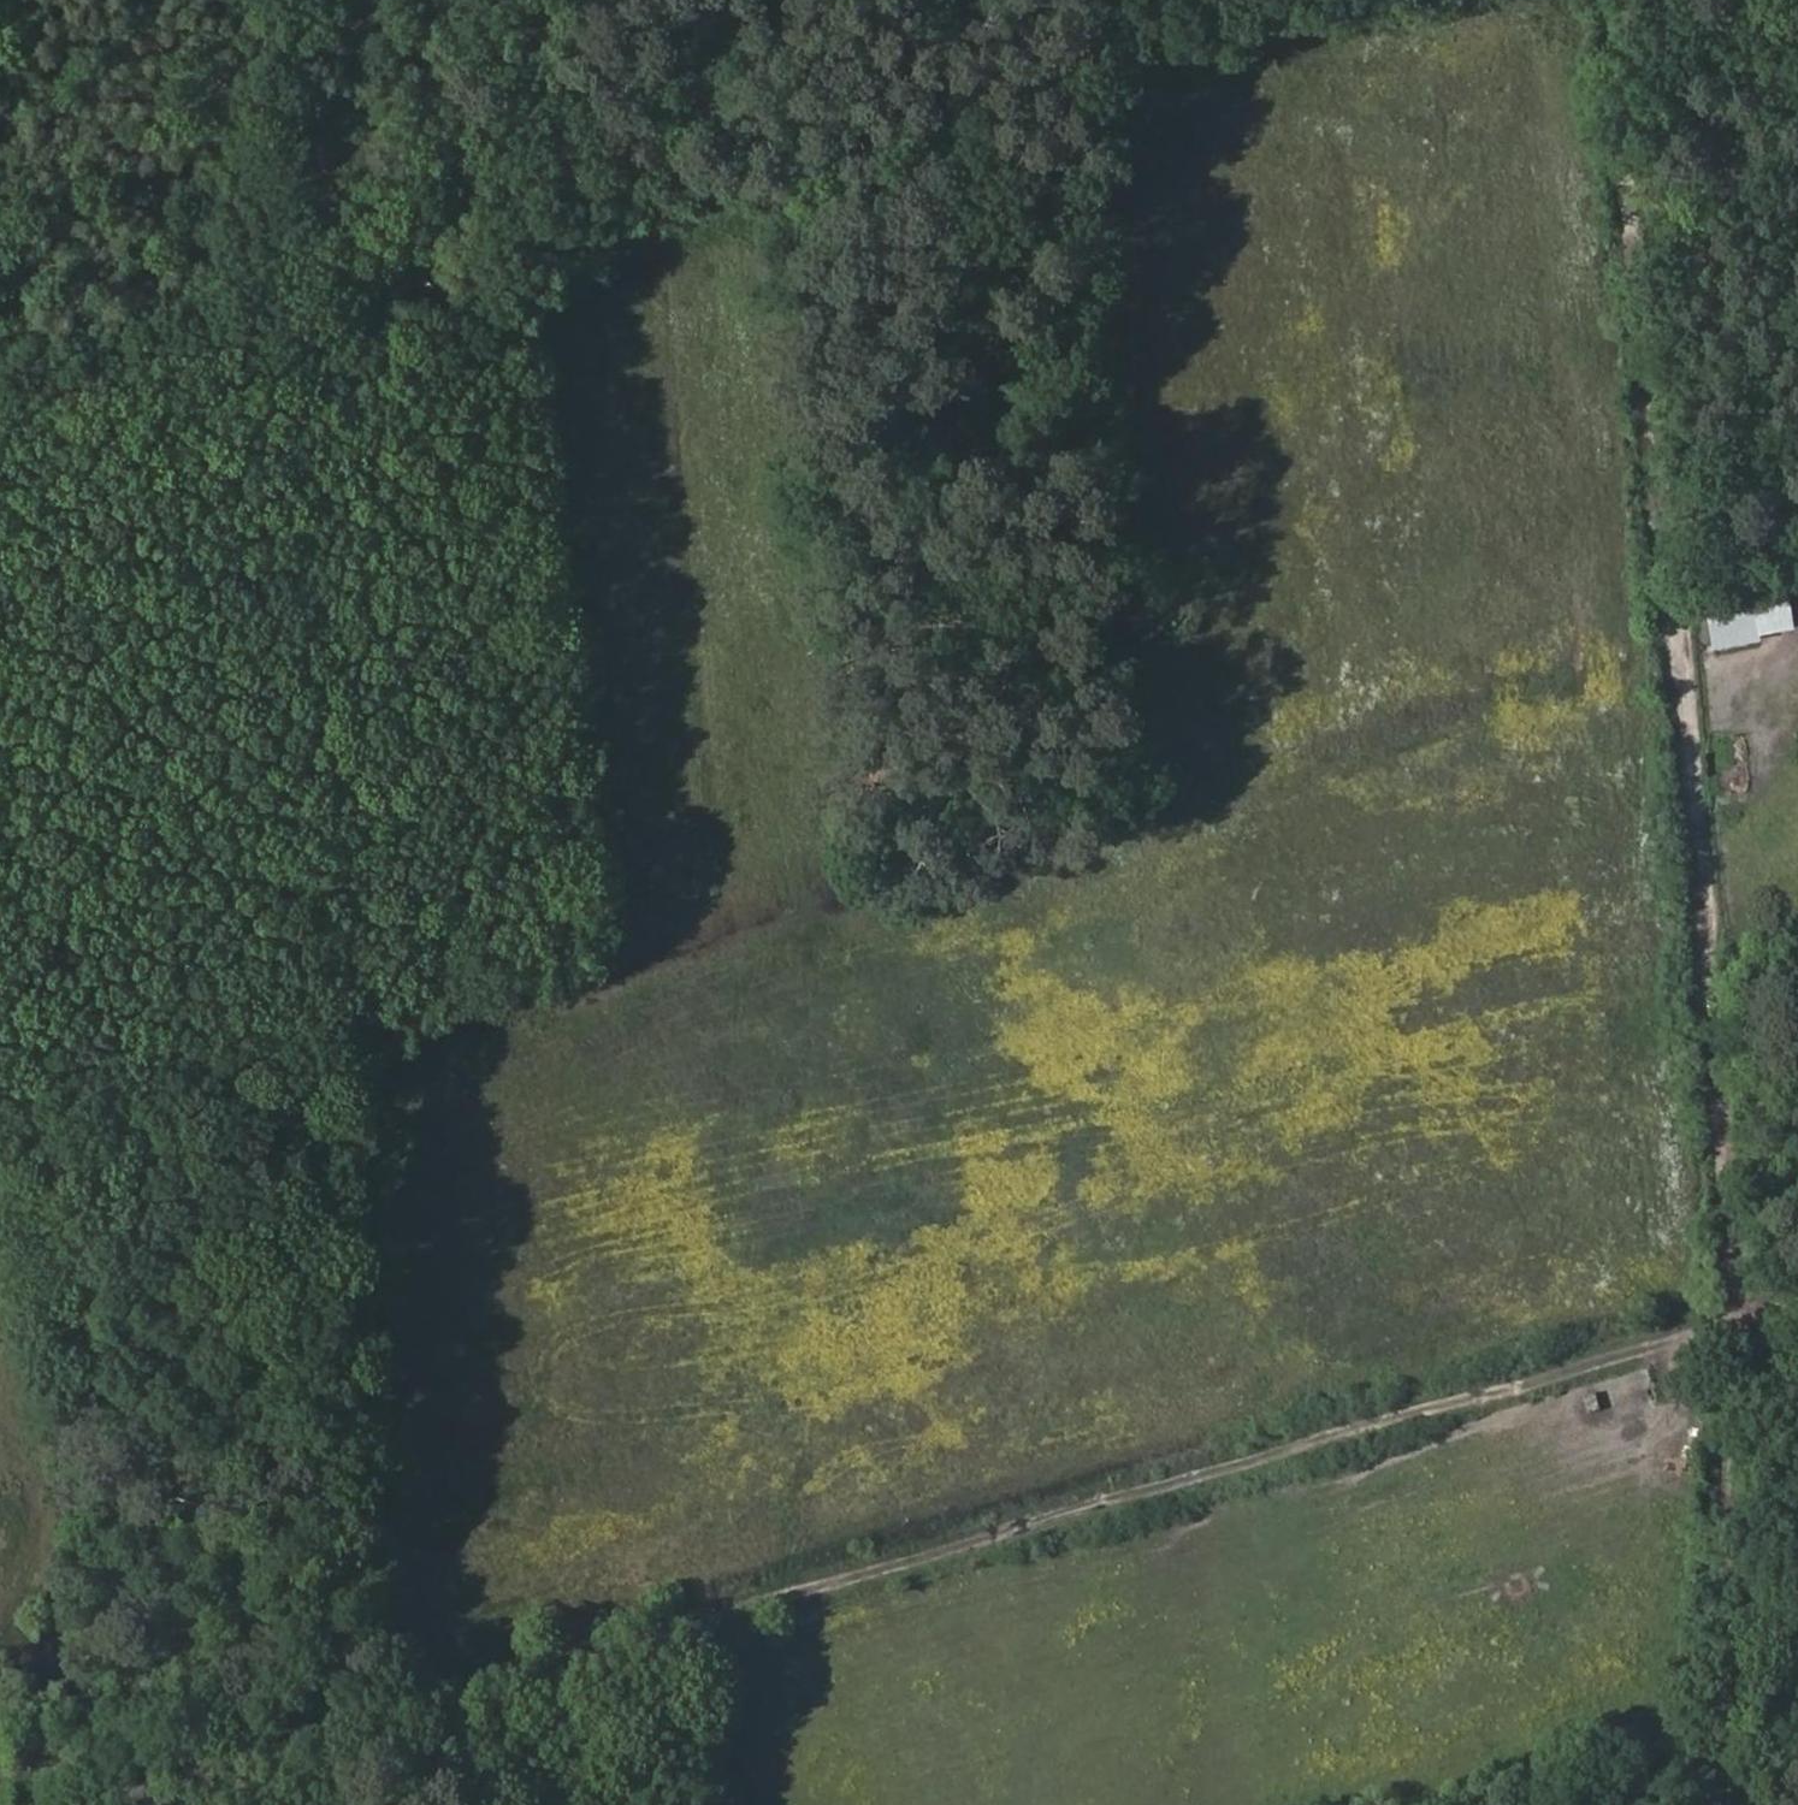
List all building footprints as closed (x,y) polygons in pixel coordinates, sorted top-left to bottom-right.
[(1709,648),(1772,635),(1764,595),(1700,609),(1709,648)]
